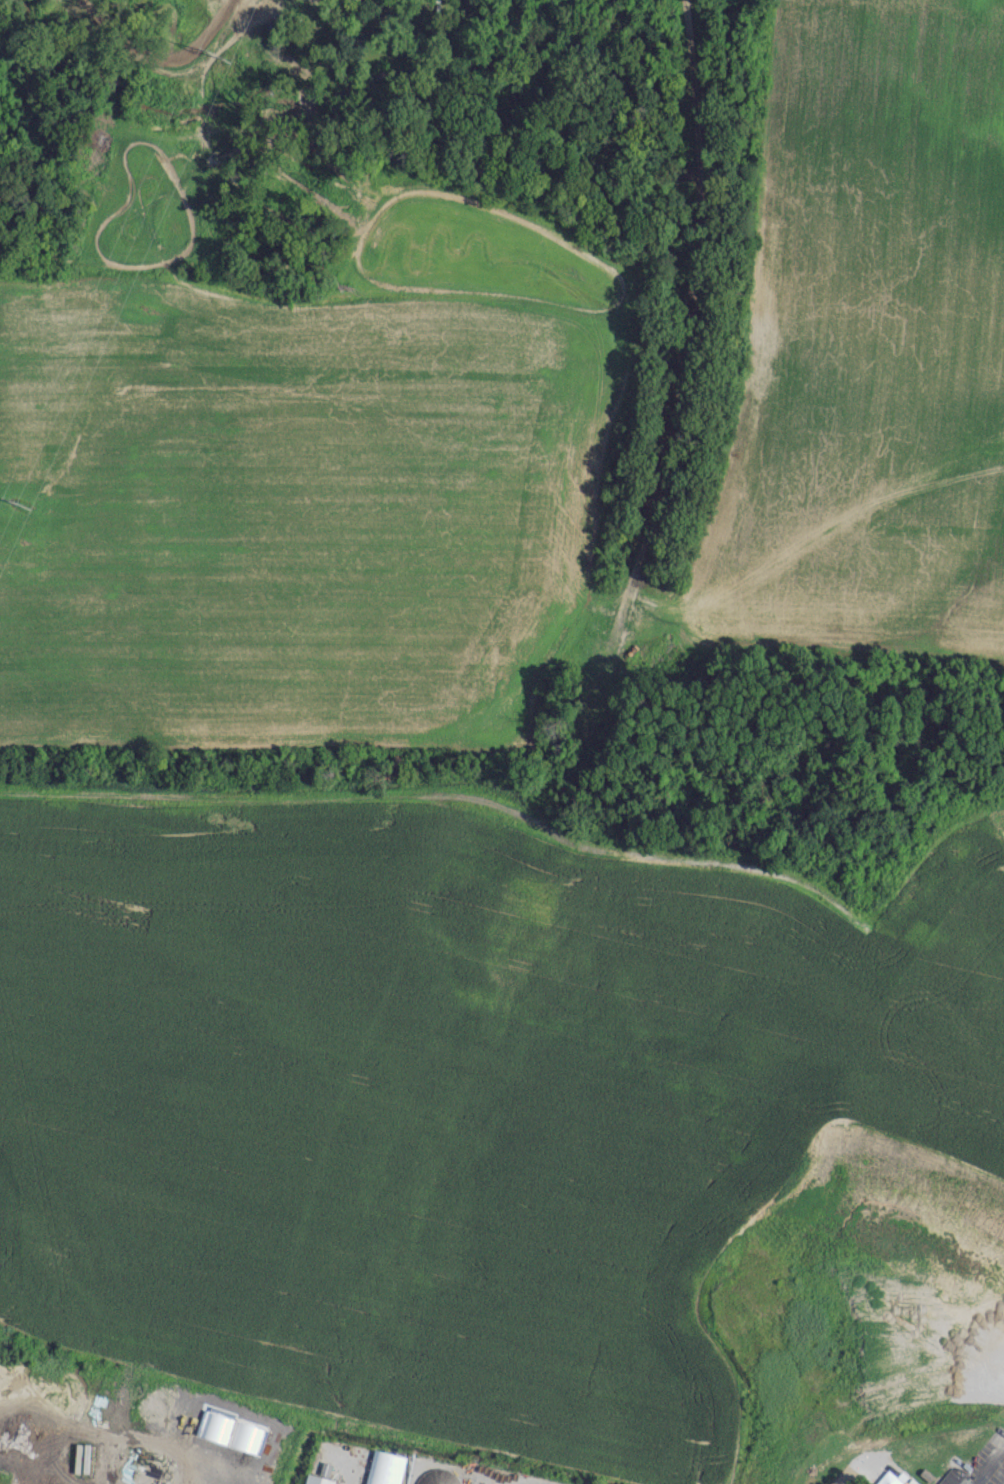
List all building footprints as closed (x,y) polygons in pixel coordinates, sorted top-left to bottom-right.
[(373,1449),(365,1483),(399,1483),(406,1456),(373,1449)] [(950,1466),(937,1483),(975,1483),(950,1466)] [(414,1471),(415,1483),(459,1483),(458,1468),(414,1471)] [(306,1473),(304,1483),(332,1483),(334,1478),(306,1473)]
